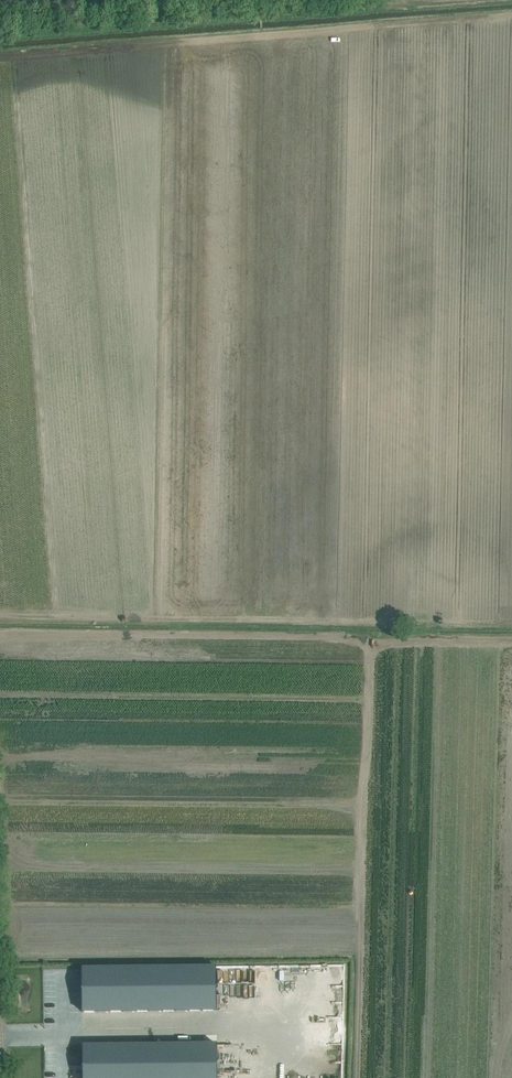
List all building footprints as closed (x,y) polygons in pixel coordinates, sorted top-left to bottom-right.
[(190,966),(56,968),(57,1012),(191,1010),(190,966)] [(57,1045),(57,1077),(192,1077),(191,1043),(57,1045)]
